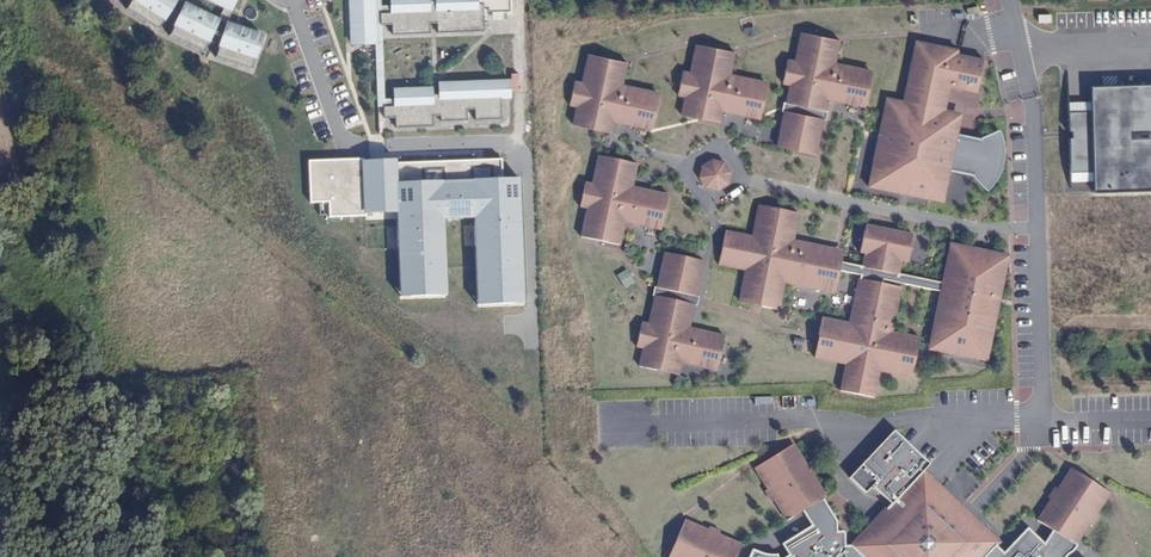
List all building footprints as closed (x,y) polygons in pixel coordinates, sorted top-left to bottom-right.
[(116,12),(124,2),(133,8),(126,19),(158,39),(177,9),(162,0),(101,0),(116,12)] [(189,1),(223,16),(217,29),(184,13),(169,45),(203,61),(208,50),(219,54),(215,66),(251,78),(262,44),(227,33),(231,19),(230,18),(239,0),(188,0),(189,1)] [(350,51),(374,50),(372,0),(348,0),(350,51)] [(374,50),(377,124),(381,124),(381,112),(392,112),(392,105),(380,106),(377,32),(377,20),(388,19),(388,13),(377,13),(376,0),(372,0),(374,50)] [(388,4),(388,13),(388,19),(377,20),(377,32),(389,31),(389,42),(427,40),(427,29),(434,29),(434,40),(481,38),(480,10),(474,10),(474,0),(465,0),(433,1),(433,8),(426,8),(426,2),(388,4)] [(976,14),(974,7),(963,10),(965,17),(976,14)] [(1051,14),(1038,15),(1038,23),(1051,22),(1051,14)] [(864,90),(867,72),(842,67),(842,69),(832,67),(837,42),(820,39),(819,44),(814,43),(815,38),(798,35),(793,64),(785,62),(781,86),(788,88),(784,106),(801,109),(802,104),(807,105),(806,110),(823,113),(826,101),(862,109),(866,90),(864,90)] [(999,151),(999,146),(998,142),(996,138),(995,133),(979,140),(956,135),(958,127),(948,112),(943,111),(948,88),(975,94),(981,61),(954,56),(955,51),(913,43),(901,103),(884,100),(867,189),(942,204),(948,173),(972,178),(983,190),(987,186),(990,181),(993,177),(995,173),(997,168),(996,163),(1000,162),(999,151)] [(760,102),(763,85),(738,80),(737,82),(728,80),(733,55),(716,52),(715,57),(710,56),(711,51),(694,47),(688,76),(681,74),(676,98),(684,100),(680,118),(697,122),(698,117),(702,118),(701,123),(718,126),(721,114),(758,122),(762,103),(760,102)] [(652,113),(655,96),(629,91),(629,93),(620,91),(624,66),(607,63),(606,68),(602,67),(603,62),(586,59),(580,87),(573,85),(568,110),(575,111),(572,130),(589,133),(590,128),(594,129),(593,134),(610,137),(613,125),(650,133),(654,114),(652,113)] [(1089,87),(1092,191),(1150,190),(1150,85),(1089,87)] [(429,94),(391,95),(392,105),(392,112),(381,112),(381,124),(392,124),(393,134),(431,132),(430,121),(437,121),(438,128),(465,126),(464,115),(472,115),(472,126),(499,125),(498,98),(507,98),(507,86),(436,89),(437,100),(429,101),(429,94)] [(821,121),(823,113),(806,110),(807,105),(802,104),(801,109),(784,106),(783,114),(821,121)] [(814,157),(821,121),(783,114),(775,150),(814,157)] [(1000,172),(1003,161),(1003,156),(1003,151),(1002,146),(1001,142),(1000,136),(998,132),(995,133),(996,138),(998,142),(999,146),(999,151),(1000,162),(996,163),(997,168),(995,173),(993,177),(990,181),(987,186),(983,190),(986,192),(990,187),(994,183),(997,178),(1000,172)] [(368,216),(366,164),(366,159),(312,161),(314,203),(333,202),(333,217),(368,216)] [(667,198),(637,192),(637,195),(630,193),(636,167),(597,159),(591,188),(583,186),(578,210),(586,212),(580,241),(618,249),(624,220),(633,222),(631,227),(659,233),(667,198)] [(400,163),(366,164),(368,216),(401,215),(402,301),(447,298),(445,215),(475,214),(478,307),(525,306),(520,178),(401,181),(400,163)] [(725,185),(727,175),(722,166),(711,164),(702,169),(699,180),(705,189),(716,191),(725,185)] [(836,288),(839,273),(860,277),(859,281),(857,281),(848,326),(821,320),(818,338),(821,339),(820,344),(818,343),(814,361),(845,367),(839,394),(873,401),(878,374),(909,380),(913,363),(910,362),(911,357),(914,358),(918,340),(892,335),(901,290),(882,287),(883,283),(939,294),(940,294),(943,286),(898,276),(900,264),(906,265),(912,237),(875,230),(874,236),(863,233),(859,255),(864,256),(861,269),(823,261),(826,250),(792,243),(798,216),(780,213),(779,216),(774,215),(775,213),(757,209),(751,240),(724,234),(718,268),(745,273),(738,304),(756,307),(756,305),(761,306),(761,309),(778,313),(783,286),(826,294),(828,287),(836,288)] [(874,236),(875,230),(864,228),(863,233),(874,236)] [(1008,257),(948,246),(940,285),(943,286),(946,279),(950,273),(952,270),(956,265),(961,260),(967,254),(970,252),(985,255),(988,260),(991,266),(994,272),(996,278),(997,285),(998,292),(998,298),(998,304),(1008,257)] [(996,315),(998,304),(998,298),(998,292),(997,285),(996,278),(994,272),(991,266),(988,260),(985,255),(970,252),(967,254),(961,260),(956,265),(952,270),(950,273),(946,279),(943,286),(940,294),(939,298),(938,303),(937,307),(937,312),(937,318),(937,325),(938,331),(939,337),(940,340),(941,345),(944,349),(947,353),(951,356),(953,357),(956,358),(957,358),(963,358),(967,357),(971,355),(975,351),(979,347),(984,342),(987,337),(991,329),(994,322),(995,319),(996,315)] [(695,300),(703,264),(664,256),(656,291),(695,300)] [(614,276),(623,290),(633,283),(624,269),(614,276)] [(695,300),(656,291),(654,299),(671,303),(671,306),(675,307),(676,304),(693,308),(695,300)] [(801,293),(799,309),(810,310),(811,294),(801,293)] [(939,294),(927,352),(956,358),(953,357),(951,356),(947,353),(944,349),(941,345),(940,340),(939,337),(938,331),(937,325),(937,318),(937,312),(937,307),(938,303),(939,298),(940,294),(939,294)] [(716,374),(724,339),(696,333),(695,336),(687,335),(693,308),(676,304),(675,307),(671,306),(671,303),(654,299),(648,328),(641,327),(635,351),(642,352),(638,370),(656,374),(657,368),(679,373),(682,361),(690,363),(688,368),(716,374)] [(963,358),(957,358),(986,364),(994,322),(991,329),(987,337),(984,342),(979,347),(975,351),(971,355),(967,357),(963,358)] [(678,379),(679,373),(657,368),(656,374),(678,379)] [(924,473),(930,466),(894,432),(849,481),(865,496),(872,489),(890,507),(885,512),(899,525),(895,530),(881,517),(863,536),(863,547),(845,548),(845,536),(844,534),(838,534),(837,523),(823,501),(826,499),(813,478),(816,477),(809,466),(807,468),(793,447),(754,471),(767,492),(765,494),(771,504),(774,502),(787,524),(803,514),(811,528),(782,547),(788,556),(1068,556),(1073,553),(1075,551),(1078,546),(1077,546),(1090,526),(1092,528),(1099,517),(1096,516),(1110,495),(1071,470),(1058,490),(1055,489),(1048,499),(1051,501),(1037,522),(1052,532),(1044,545),(1028,529),(1004,554),(996,547),(997,546),(974,524),(971,527),(966,523),(966,522),(957,514),(962,509),(924,473)] [(999,544),(962,509),(957,514),(966,522),(966,523),(971,527),(974,524),(997,546),(999,544)] [(742,548),(719,538),(721,535),(709,530),(708,533),(685,523),(671,556),(738,556),(742,548)]
